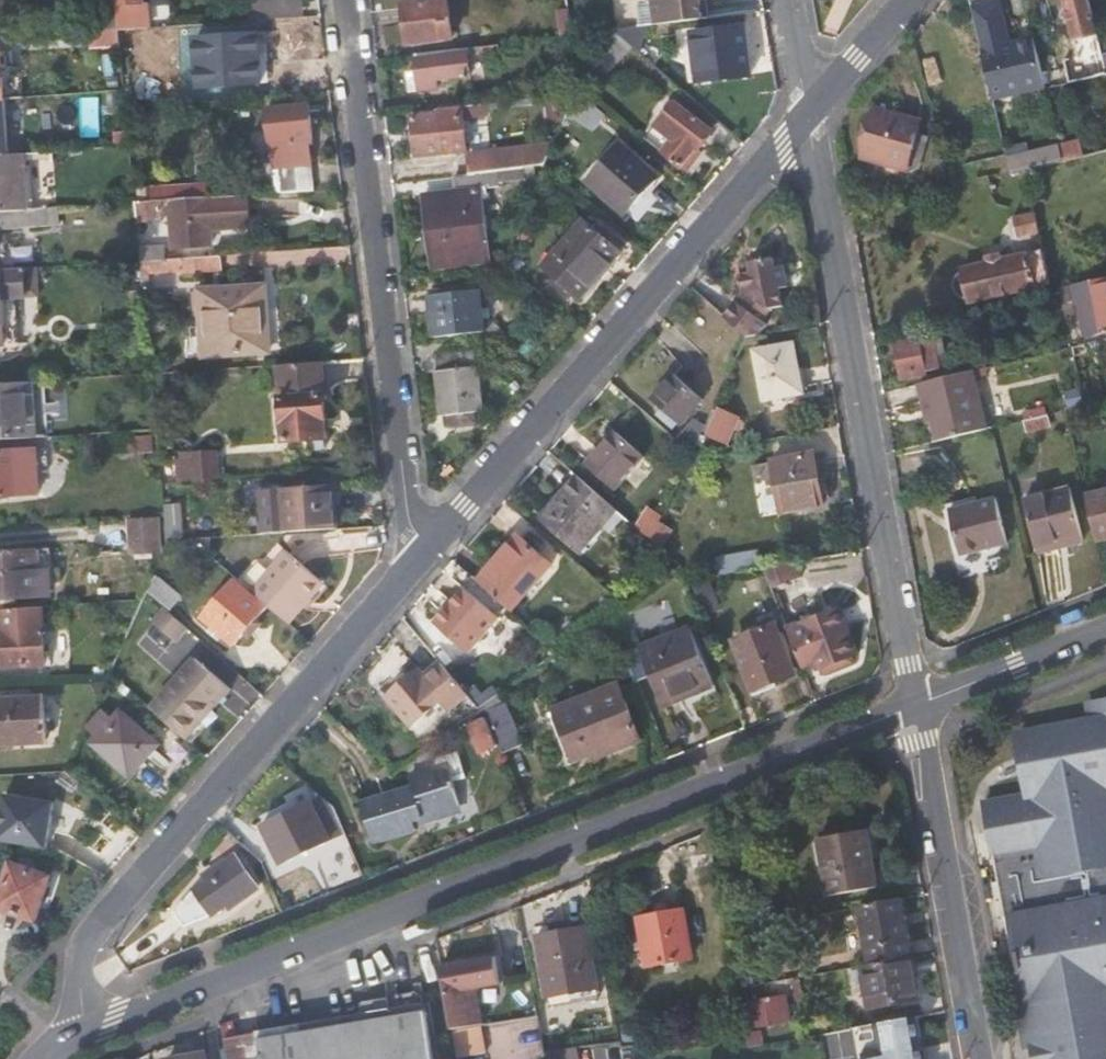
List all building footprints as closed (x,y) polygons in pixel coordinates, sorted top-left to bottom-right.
[(117,13),(116,0),(99,0),(101,14),(117,13)] [(117,13),(119,31),(147,29),(145,0),(116,0),(117,13)] [(449,0),(436,0),(405,4),(409,44),(453,39),(449,0)] [(706,0),(651,0),(655,26),(684,22),(701,20),(699,1),(706,1),(706,0)] [(1046,89),(1043,77),(1033,36),(1011,41),(1001,0),(996,0),(970,7),(993,101),(1046,89)] [(1103,58),(1093,16),(1089,0),(1063,0),(1073,43),(1080,41),(1086,62),(1066,66),(1067,71),(1043,77),(1046,89),(1105,75),(1105,70),(1103,58)] [(303,1),(251,5),(252,22),(305,18),(303,1)] [(708,19),(706,1),(699,1),(701,20),(708,19)] [(566,10),(556,10),(560,36),(570,35),(566,10)] [(647,27),(614,32),(633,49),(639,54),(647,27)] [(697,84),(751,78),(746,27),(691,32),(697,84)] [(89,50),(121,47),(119,31),(88,33),(89,50)] [(633,49),(614,32),(600,33),(598,34),(590,54),(609,73),(633,49)] [(263,83),(259,34),(194,39),(199,89),(263,83)] [(499,46),(467,49),(468,56),(479,55),(479,63),(500,59),(499,46)] [(468,56),(467,49),(415,55),(420,93),(437,91),(436,79),(470,75),(468,56)] [(0,101),(0,156),(8,155),(5,100),(0,101)] [(701,154),(697,150),(710,132),(674,103),(646,137),(688,170),(701,154)] [(271,166),(274,193),(316,190),(311,105),(267,109),(271,166)] [(467,152),(463,107),(438,110),(438,113),(412,116),(416,157),(435,155),(437,164),(449,162),(448,153),(467,152)] [(907,171),(922,120),(876,108),(862,159),(907,171)] [(128,130),(113,132),(114,148),(130,147),(128,130)] [(553,144),(493,152),(495,171),(497,171),(537,166),(545,164),(547,161),(553,144)] [(1059,144),(1007,157),(1011,174),(1063,162),(1059,144)] [(589,182),(626,214),(659,179),(622,146),(589,182)] [(495,171),(493,152),(468,155),(470,174),(495,171)] [(29,211),(24,154),(8,155),(0,156),(0,214),(29,211)] [(537,166),(497,171),(499,183),(526,181),(526,178),(539,177),(537,166)] [(499,183),(497,171),(495,171),(470,174),(455,176),(458,201),(428,205),(436,271),(487,265),(478,187),(499,183)] [(150,187),(151,202),(209,198),(208,182),(150,187)] [(248,225),(245,195),(209,198),(151,202),(135,204),(136,220),(171,217),(173,249),(212,245),(211,227),(248,225)] [(59,209),(29,211),(0,214),(0,231),(60,227),(59,209)] [(1040,233),(1035,212),(1012,217),(1017,239),(1040,233)] [(545,266),(582,298),(621,254),(585,222),(545,266)] [(164,247),(139,248),(141,261),(165,260),(164,247)] [(966,303),(1026,290),(1024,284),(1035,281),(1028,252),(958,267),(959,274),(956,275),(952,278),(950,282),(949,285),(950,289),(952,292),(955,295),(960,295),(964,295),(966,303)] [(222,273),(221,256),(165,260),(141,261),(142,277),(222,273)] [(744,294),(726,318),(747,337),(758,336),(767,325),(763,321),(771,310),(782,307),(779,288),(787,286),(783,266),(775,268),(773,258),(751,262),(753,272),(740,275),(744,294)] [(4,349),(3,325),(7,325),(5,298),(17,298),(28,297),(26,270),(3,271),(3,276),(0,276),(0,349),(2,349),(4,349)] [(1074,285),(1087,338),(1105,334),(1105,278),(1074,285)] [(1036,287),(1035,281),(1024,284),(1026,290),(1036,287)] [(198,291),(203,359),(267,355),(265,316),(270,315),(267,284),(198,291)] [(1074,285),(1060,289),(1068,324),(1078,322),(1074,306),(1079,305),(1074,285)] [(429,296),(433,340),(484,334),(480,291),(429,296)] [(4,349),(2,349),(2,350),(20,349),(17,298),(5,298),(7,325),(3,325),(4,349)] [(494,322),(485,332),(499,344),(504,348),(513,338),(508,334),(494,322)] [(948,368),(943,338),(897,348),(902,377),(948,368)] [(794,343),(754,350),(764,401),(803,395),(794,343)] [(446,427),(477,425),(475,411),(481,410),(475,351),(436,355),(442,415),(445,415),(446,427)] [(328,440),(322,363),(279,366),(285,444),(328,440)] [(931,410),(938,441),(986,430),(973,371),(919,384),(925,411),(931,410)] [(704,399),(674,373),(651,400),(681,426),(704,399)] [(2,441),(35,439),(31,383),(0,385),(0,441),(2,441)] [(44,383),(31,383),(35,439),(47,439),(44,383)] [(1081,395),(1064,399),(1066,409),(1083,405),(1081,395)] [(707,436),(728,445),(739,419),(719,409),(707,436)] [(1052,428),(1049,416),(1024,421),(1027,434),(1052,428)] [(645,460),(614,433),(585,465),(615,493),(645,460)] [(153,436),(128,438),(130,455),(155,452),(153,436)] [(780,514),(823,506),(814,451),(771,459),(780,514)] [(0,453),(0,497),(17,496),(14,452),(0,453)] [(219,478),(217,454),(190,456),(191,480),(219,478)] [(581,554),(618,513),(576,476),(539,517),(581,554)] [(282,491),(284,534),(338,531),(335,487),(282,491)] [(1067,548),(1085,543),(1071,488),(1024,499),(1037,551),(1065,544),(1067,548)] [(1086,495),(1098,543),(1105,541),(1105,491),(1086,495)] [(950,510),(961,557),(1008,545),(997,499),(950,510)] [(648,513),(637,530),(651,542),(661,521),(648,513)] [(122,523),(123,545),(157,543),(156,521),(122,523)] [(673,528),(661,521),(651,542),(661,551),(673,528)] [(517,536),(475,582),(511,613),(552,567),(517,536)] [(158,553),(157,543),(123,545),(123,556),(158,553)] [(55,573),(53,550),(38,551),(40,574),(52,573),(55,573)] [(38,551),(0,553),(0,601),(54,598),(52,573),(40,574),(38,551)] [(730,557),(733,574),(761,568),(758,551),(730,557)] [(287,553),(251,593),(289,626),(325,584),(287,553)] [(796,580),(789,563),(763,568),(772,590),(796,580)] [(171,612),(183,598),(160,578),(149,591),(171,612)] [(709,592),(707,578),(687,582),(692,596),(709,592)] [(265,609),(234,582),(202,618),(234,645),(265,609)] [(434,625),(467,654),(498,620),(465,591),(434,625)] [(44,628),(43,607),(42,607),(2,610),(3,630),(5,667),(46,665),(44,628)] [(787,630),(796,651),(810,645),(816,661),(820,670),(830,666),(832,673),(853,664),(851,658),(859,654),(841,608),(787,630)] [(755,691),(794,676),(774,623),(735,640),(755,691)] [(690,627),(624,653),(636,684),(651,677),(664,708),(714,688),(690,627)] [(796,651),(802,666),(816,661),(810,645),(796,651)] [(422,734),(478,689),(445,659),(428,673),(425,670),(392,696),(422,734)] [(228,692),(205,672),(177,704),(200,725),(228,692)] [(575,763),(595,755),(597,760),(641,743),(618,684),(555,709),(575,763)] [(46,741),(43,698),(0,701),(0,744),(46,741)] [(1082,704),(1084,710),(1105,701),(1105,700),(1082,704)] [(1005,916),(1012,955),(1017,954),(1027,1004),(1021,1005),(1029,1049),(1034,1048),(1036,1058),(1105,1058),(1105,894),(1103,895),(1082,796),(1105,792),(1105,701),(1084,710),(1086,720),(1016,732),(1011,739),(1022,796),(979,803),(988,856),(993,856),(1005,916)] [(506,705),(487,712),(490,718),(501,746),(504,754),(523,747),(506,705)] [(88,727),(98,737),(114,719),(103,710),(88,727)] [(132,779),(161,745),(121,711),(114,719),(98,737),(92,743),(132,779)] [(490,718),(469,726),(480,753),(501,746),(490,718)] [(362,805),(375,844),(417,831),(416,827),(463,811),(453,783),(467,778),(459,752),(436,759),(439,769),(410,778),(413,788),(362,805)] [(1082,796),(1103,895),(1105,894),(1105,792),(1082,796)] [(53,803),(5,796),(3,810),(0,809),(0,843),(47,849),(53,803)] [(313,802),(291,814),(299,831),(272,845),(283,865),(333,841),(345,835),(336,812),(332,809),(320,798),(313,802)] [(828,895),(877,888),(870,831),(820,838),(828,895)] [(229,906),(231,910),(259,890),(234,855),(205,876),(209,881),(196,890),(177,909),(190,927),(213,917),(229,906)] [(38,922),(52,878),(12,864),(0,898),(0,909),(38,922)] [(859,906),(871,964),(913,956),(903,898),(859,906)] [(646,968),(693,959),(684,910),(637,918),(646,968)] [(598,989),(587,928),(537,937),(548,998),(598,989)] [(921,1001),(913,956),(871,964),(862,965),(870,1009),(921,1001)] [(497,959),(442,969),(454,1032),(479,1027),(482,1027),(475,990),(502,985),(497,959)] [(424,1001),(423,998),(421,995),(416,993),(412,993),(366,1006),(368,1016),(260,1042),(258,1034),(238,1036),(223,1039),(227,1058),(436,1058),(424,1001)] [(785,1020),(780,996),(745,1003),(750,1026),(785,1020)] [(454,1032),(459,1058),(461,1058),(486,1054),(479,1027),(454,1032)] [(762,1030),(744,1033),(747,1046),(762,1044),(765,1043),(762,1030)]
